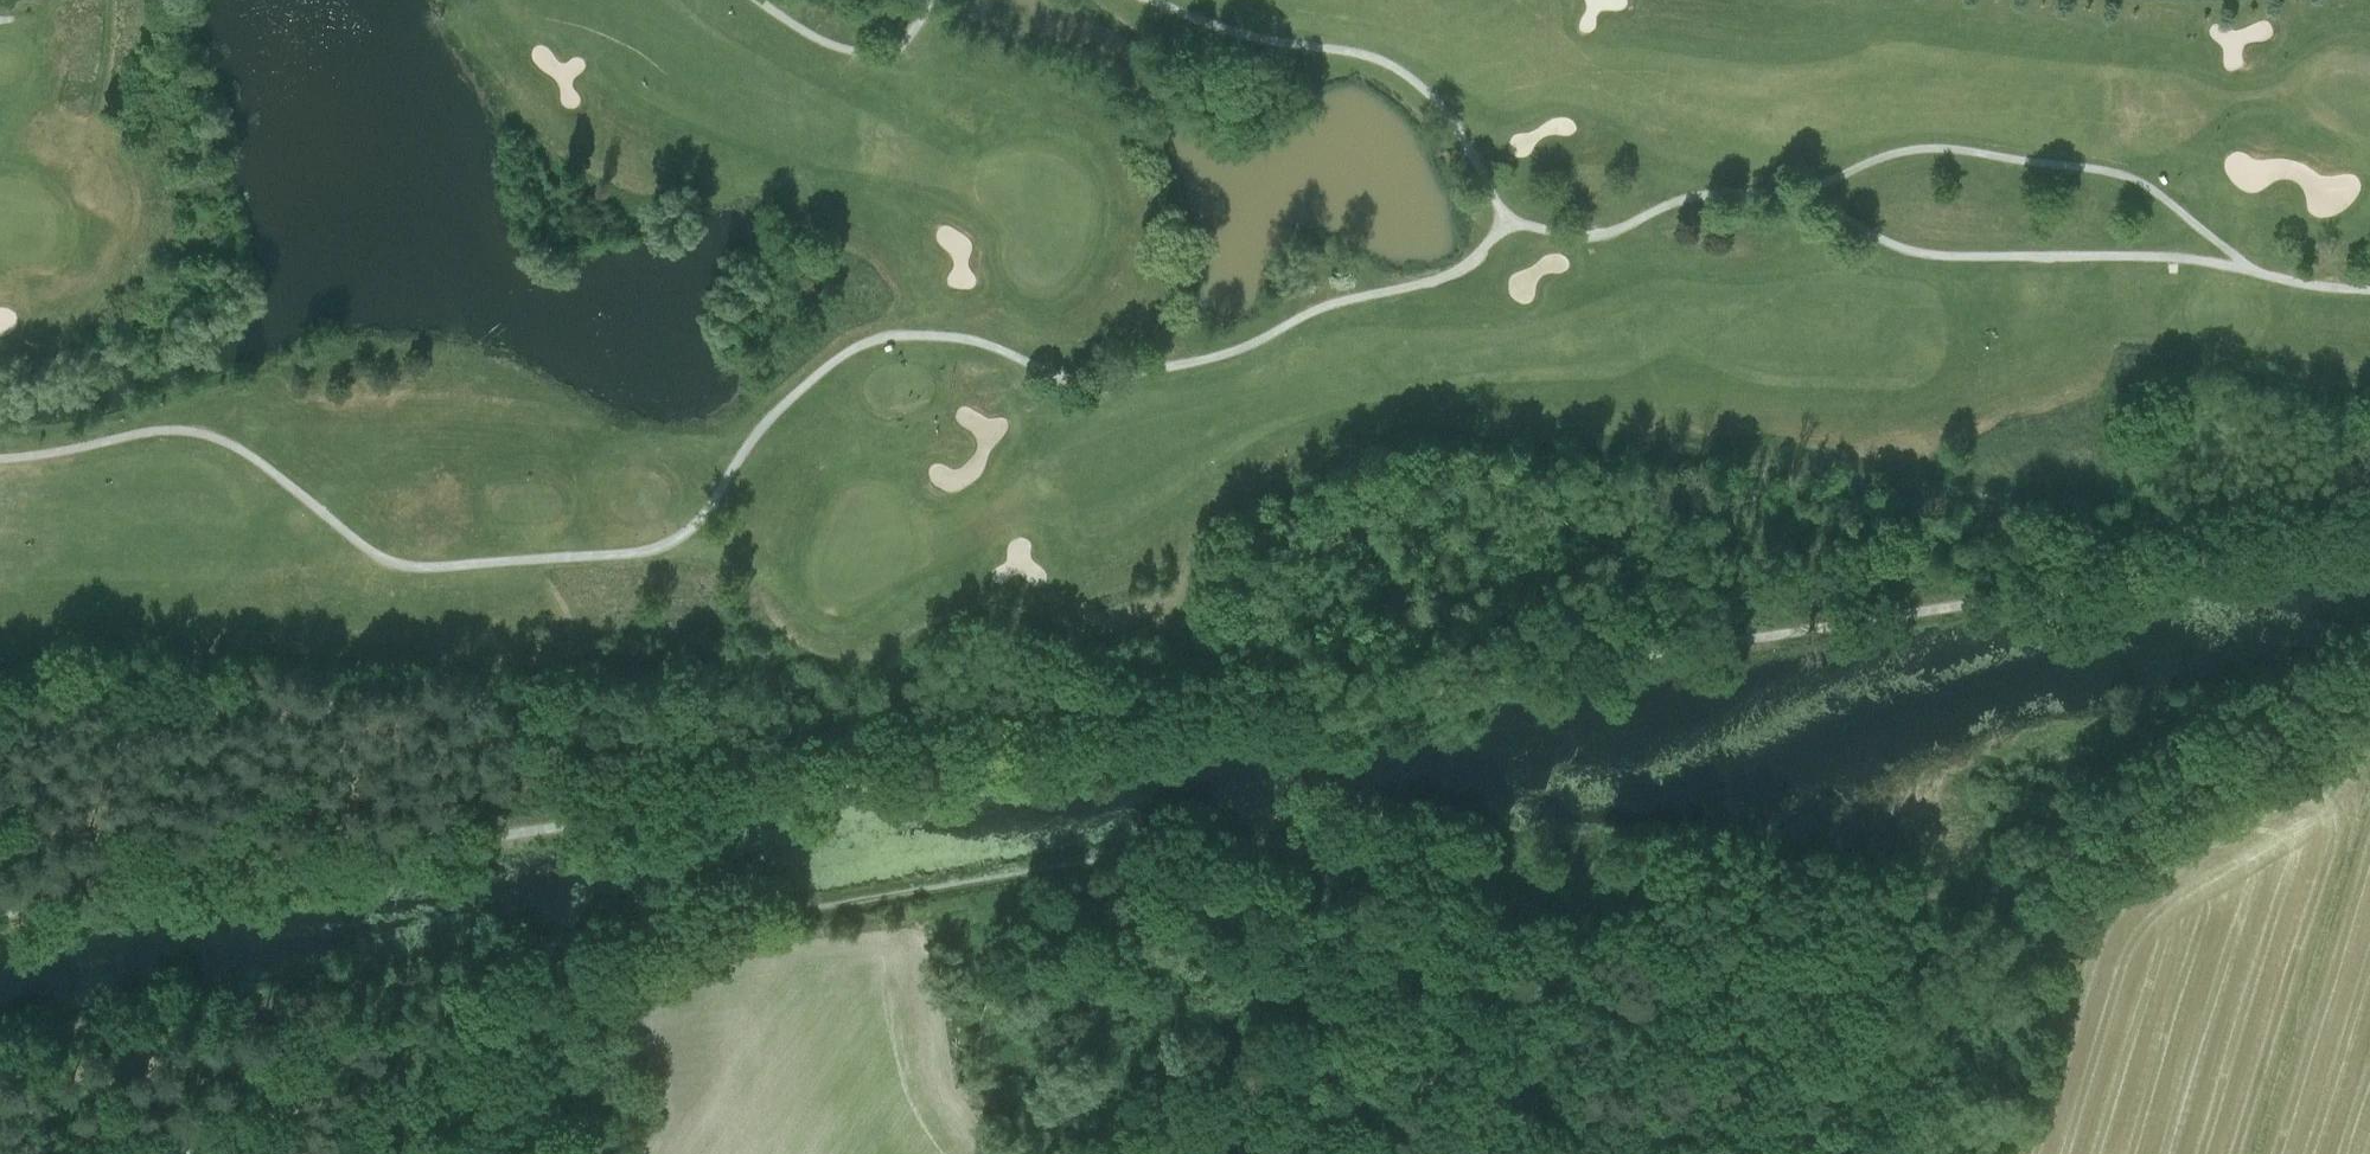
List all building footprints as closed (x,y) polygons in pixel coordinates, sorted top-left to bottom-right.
[(1086,652),(1105,658),(1109,646),(1091,640),(1086,652)]
